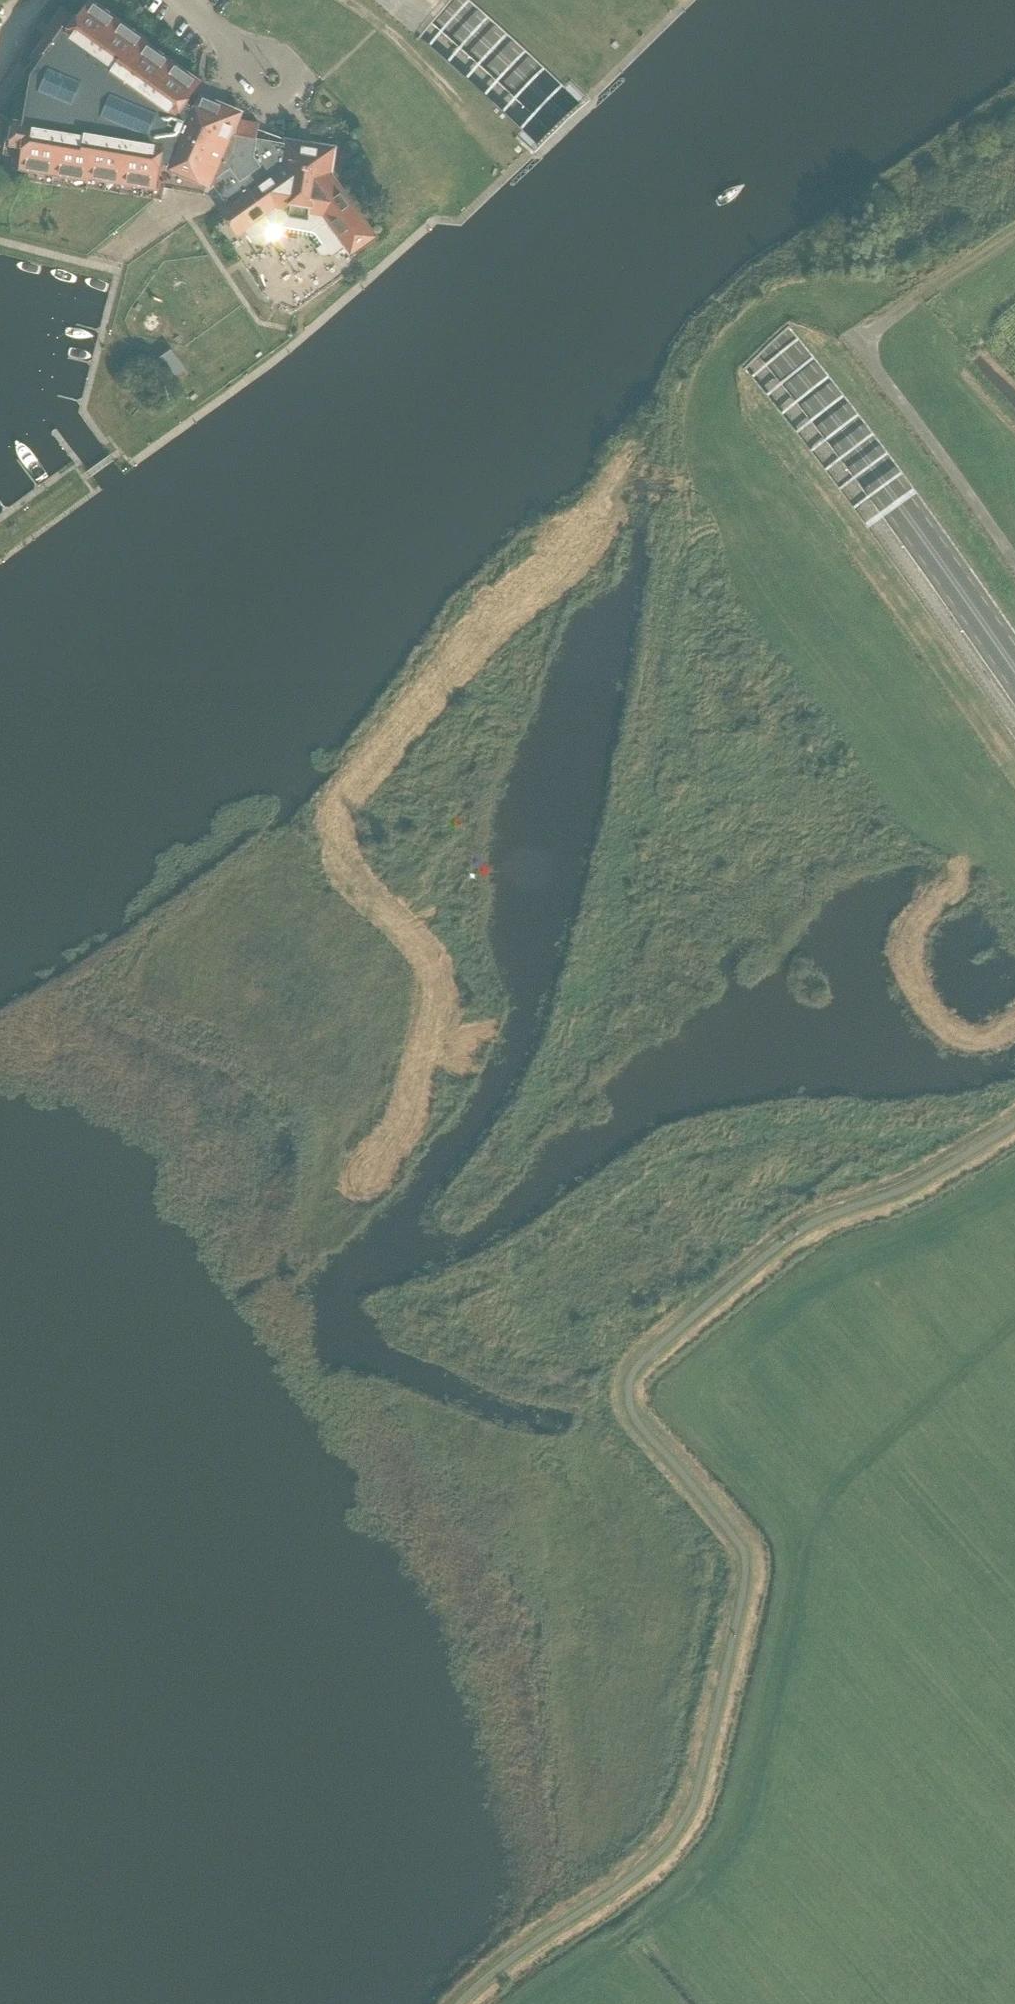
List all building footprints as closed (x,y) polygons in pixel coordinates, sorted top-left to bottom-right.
[(244,231),(254,245),(265,245),(270,241),(269,240),(279,232),(280,232),(310,236),(318,246),(315,247),(321,254),(331,256),(345,245),(351,254),(375,237),(333,180),(330,179),(335,149),(286,141),(286,145),(232,135),(237,123),(217,115),(221,105),(201,97),(195,113),(185,106),(201,83),(146,44),(147,42),(90,1),(76,21),(62,11),(45,36),(48,38),(26,69),(0,106),(0,116),(8,123),(3,155),(22,159),(20,170),(89,181),(89,178),(155,189),(154,194),(163,195),(165,189),(172,172),(210,187),(212,183),(228,207),(220,212),(237,236),(244,231)]
